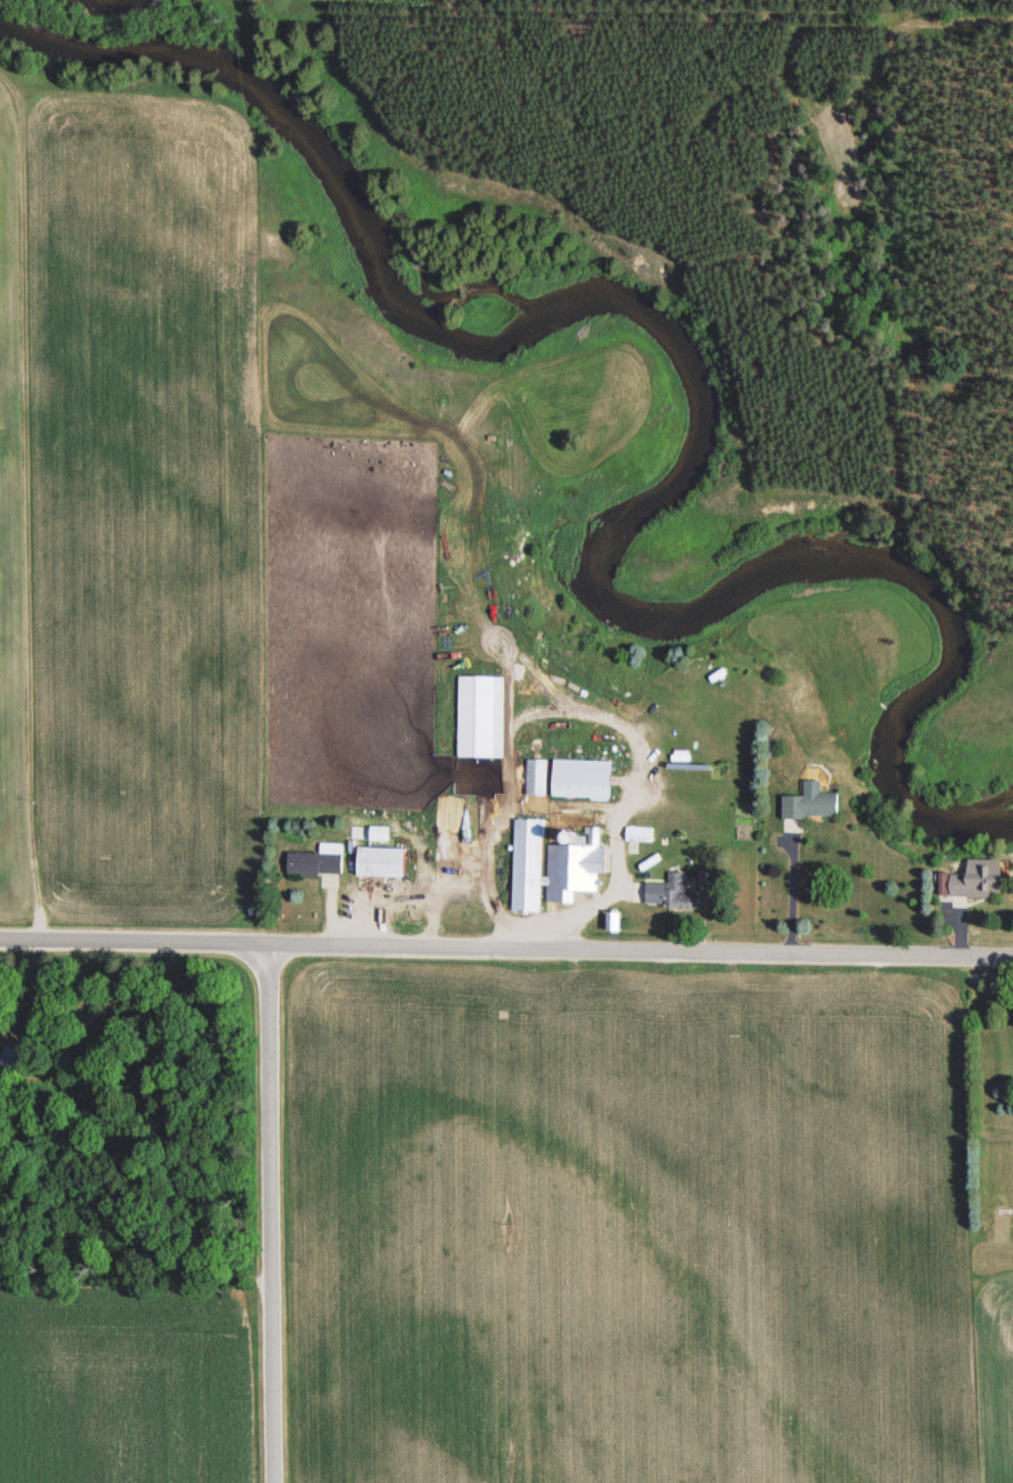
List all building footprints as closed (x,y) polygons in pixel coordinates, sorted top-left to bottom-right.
[(494,758),(495,676),(458,675),(457,757),(494,758)] [(547,760),(527,759),(527,796),(547,796),(547,760)] [(609,800),(610,761),(553,759),(551,798),(609,800)] [(783,817),(838,818),(839,792),(821,792),(821,781),(805,781),(805,796),(783,796),(783,817)] [(512,913),(540,914),(541,887),(546,887),(546,903),(572,903),(572,890),(597,891),(598,874),(605,874),(605,847),(599,847),(600,827),(588,827),(587,845),(550,844),(548,876),(544,876),(545,820),(515,819),(512,913)] [(652,841),(652,826),(625,826),(625,841),(652,841)] [(320,853),(287,852),(287,875),(342,875),(343,844),(320,844),(320,853)] [(401,877),(402,848),(356,847),(355,876),(401,877)] [(1002,859),(969,858),(969,874),(951,873),(950,896),(991,897),(991,892),(1001,892),(1002,859)] [(711,888),(711,871),(701,871),(701,888),(711,888)] [(639,905),(698,907),(698,890),(684,890),(684,872),(669,872),(669,884),(640,883),(639,905)] [(617,912),(605,912),(605,931),(617,931),(617,912)]
